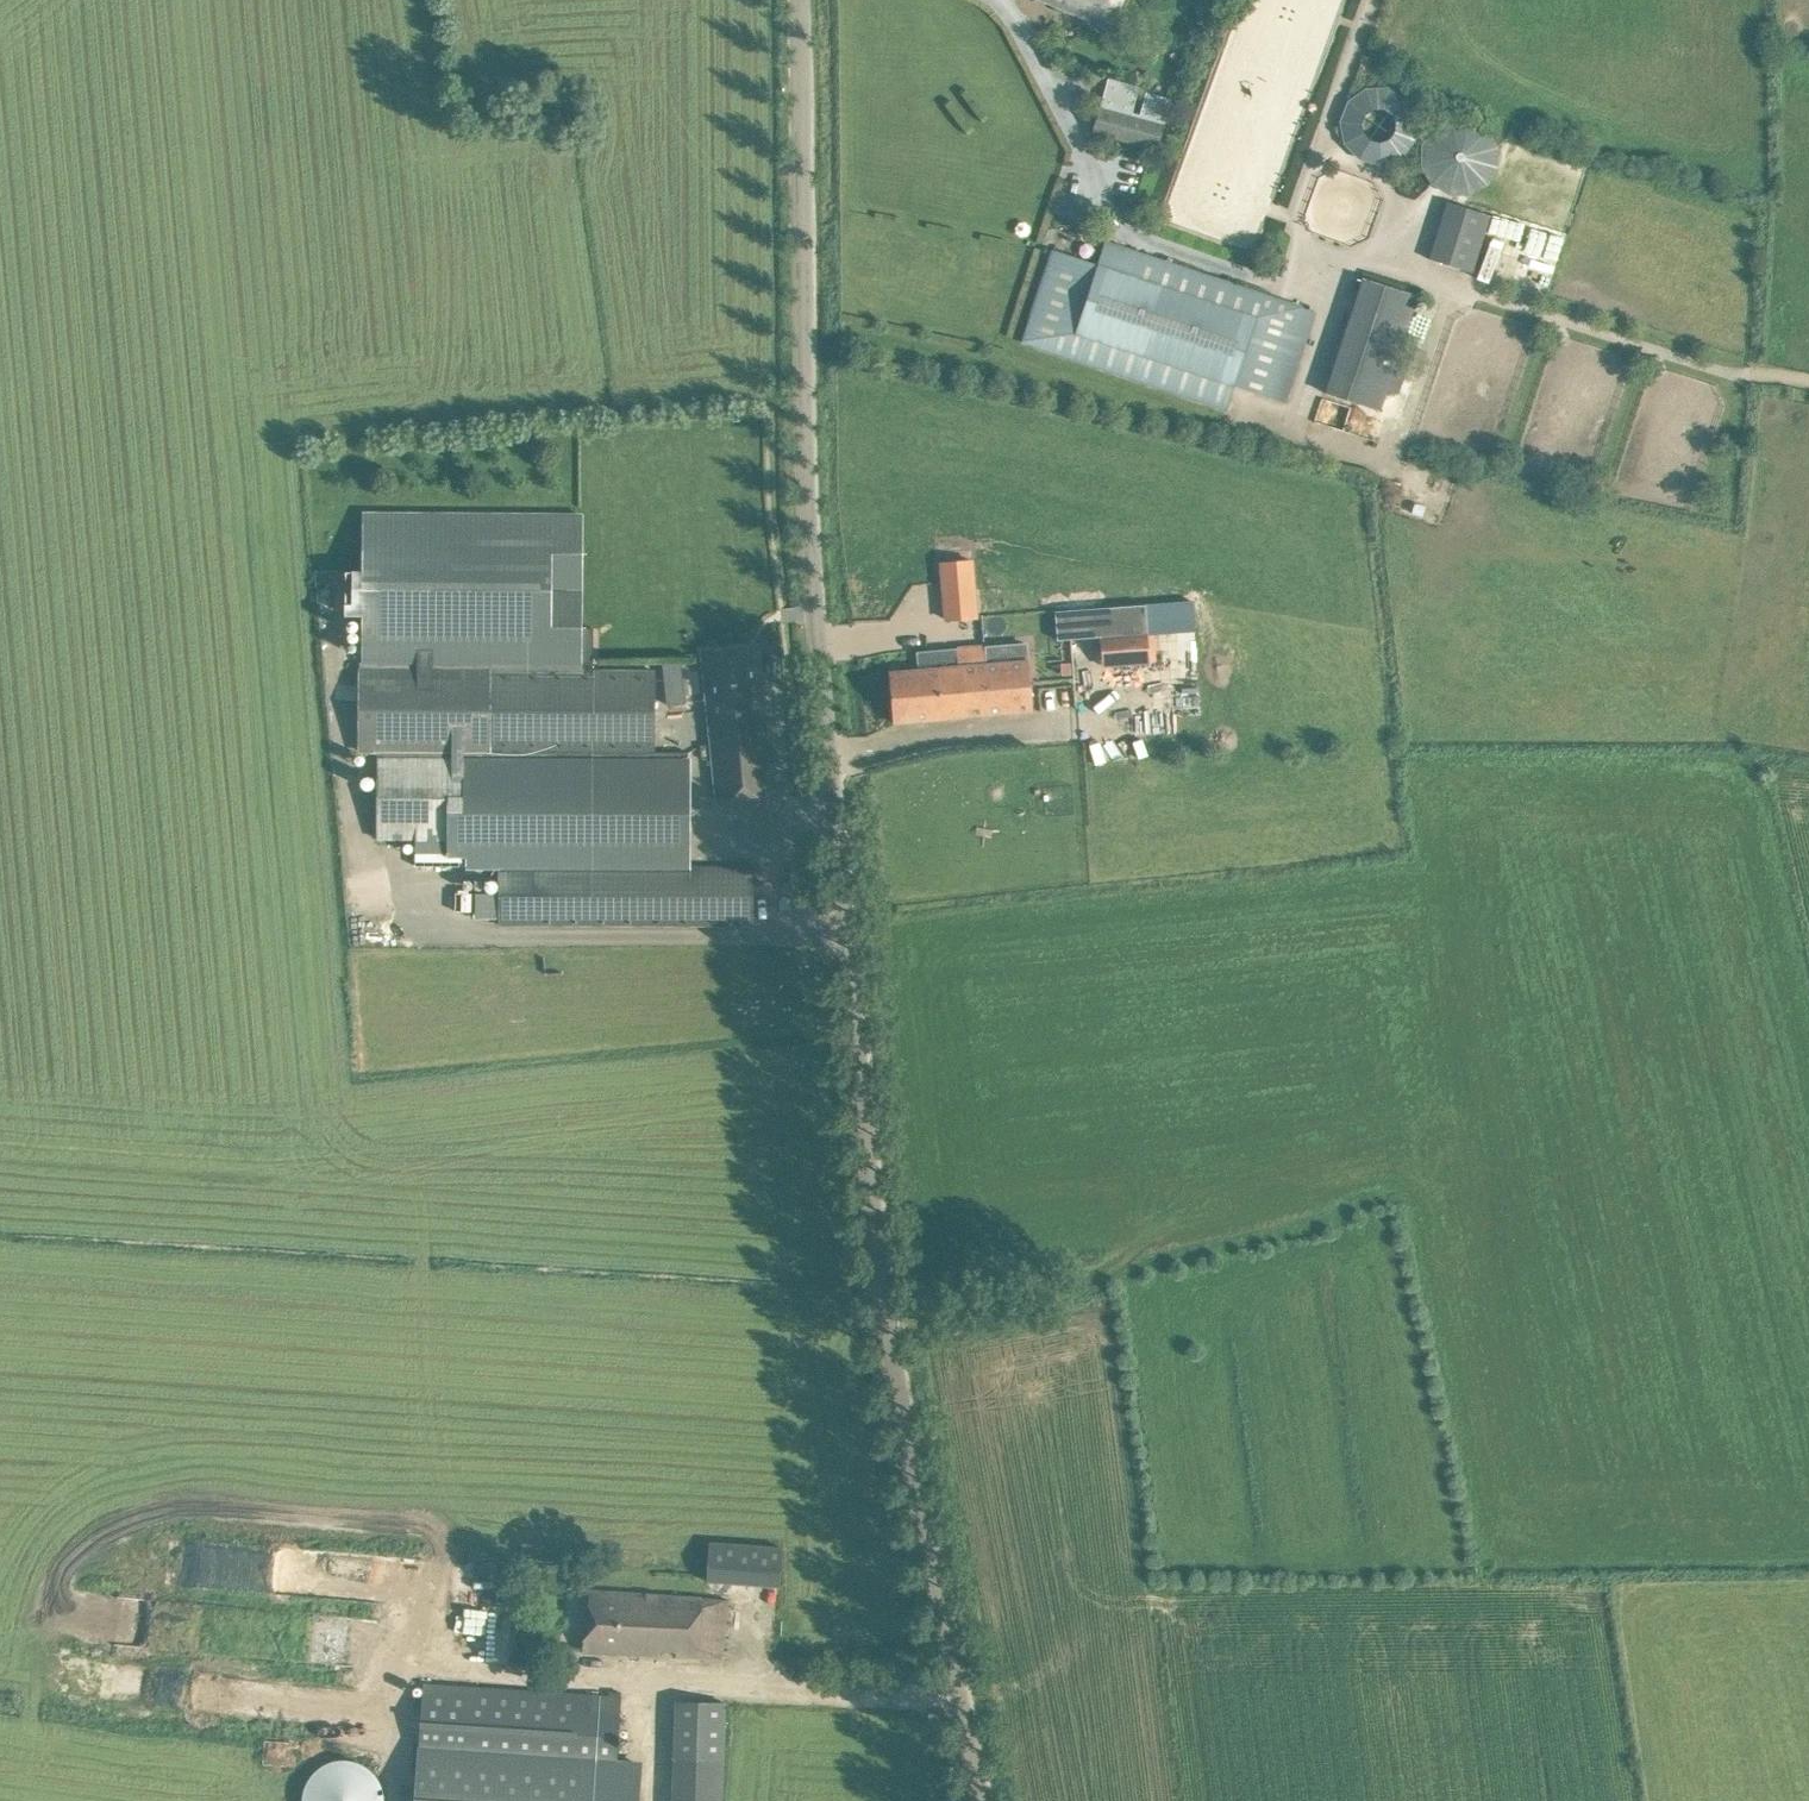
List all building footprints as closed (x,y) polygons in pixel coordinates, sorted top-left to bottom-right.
[(1121,0),(1044,0),(1109,28),(1121,0)] [(1348,160),(1411,157),(1407,90),(1345,93),(1348,160)] [(1093,131),(1157,148),(1163,124),(1138,117),(1130,115),(1100,107),(1093,131)] [(1433,127),(1422,144),(1421,164),(1430,183),(1448,194),(1468,195),(1486,185),(1497,168),(1498,148),(1489,130),(1472,119),(1451,118),(1433,127)] [(1488,216),(1448,204),(1431,260),(1471,272),(1488,216)] [(1556,282),(1560,231),(1519,227),(1514,278),(1556,282)] [(1235,385),(1285,402),(1316,311),(1105,241),(1098,263),(1052,248),(1022,341),(1227,409),(1235,385)] [(1324,392),(1379,409),(1417,293),(1362,276),(1324,392)] [(579,628),(579,515),(362,515),(362,568),(362,573),(345,572),(345,616),(362,616),(361,671),(593,671),(593,628),(579,628)] [(972,560),(941,562),(946,619),(977,616),(972,560)] [(1193,600),(1070,609),(1072,638),(1196,629),(1193,600)] [(1070,609),(1055,610),(1057,639),(1072,638),(1070,609)] [(1101,637),(1103,665),(1150,661),(1148,633),(1101,637)] [(702,651),(717,798),(768,793),(762,735),(767,734),(758,645),(702,651)] [(917,669),(889,672),(893,721),(1033,710),(1029,660),(986,664),(985,645),(957,647),(959,666),(917,669)] [(682,662),(663,664),(666,704),(685,703),(682,662)] [(655,671),(593,671),(361,671),(361,753),(377,753),(654,753),(655,671)] [(468,859),(468,865),(501,865),(686,865),(685,753),(654,753),(377,753),(377,839),(420,839),(447,839),(447,859),(468,859)] [(753,866),(686,865),(501,865),(500,923),(753,924),(753,866)] [(708,1539),(707,1581),(782,1583),(783,1542),(708,1539)] [(728,1599),(589,1589),(582,1652),(661,1655),(661,1647),(676,1647),(676,1655),(722,1657),(728,1599)] [(472,1604),(471,1627),(511,1629),(512,1605),(472,1604)] [(581,1771),(616,1774),(621,1697),(423,1684),(418,1761),(581,1771)] [(725,1702),(677,1700),(674,1800),(722,1800),(725,1702)] [(384,1800),(383,1793),(381,1786),(378,1779),(374,1774),(369,1769),(363,1765),(357,1762),(350,1760),(343,1759),(336,1760),(329,1762),(323,1765),(320,1766),(316,1769),(311,1774),(307,1780),(304,1786),(302,1793),(302,1800),(384,1800)] [(581,1771),(418,1761),(415,1800),(579,1800),(581,1771)]
